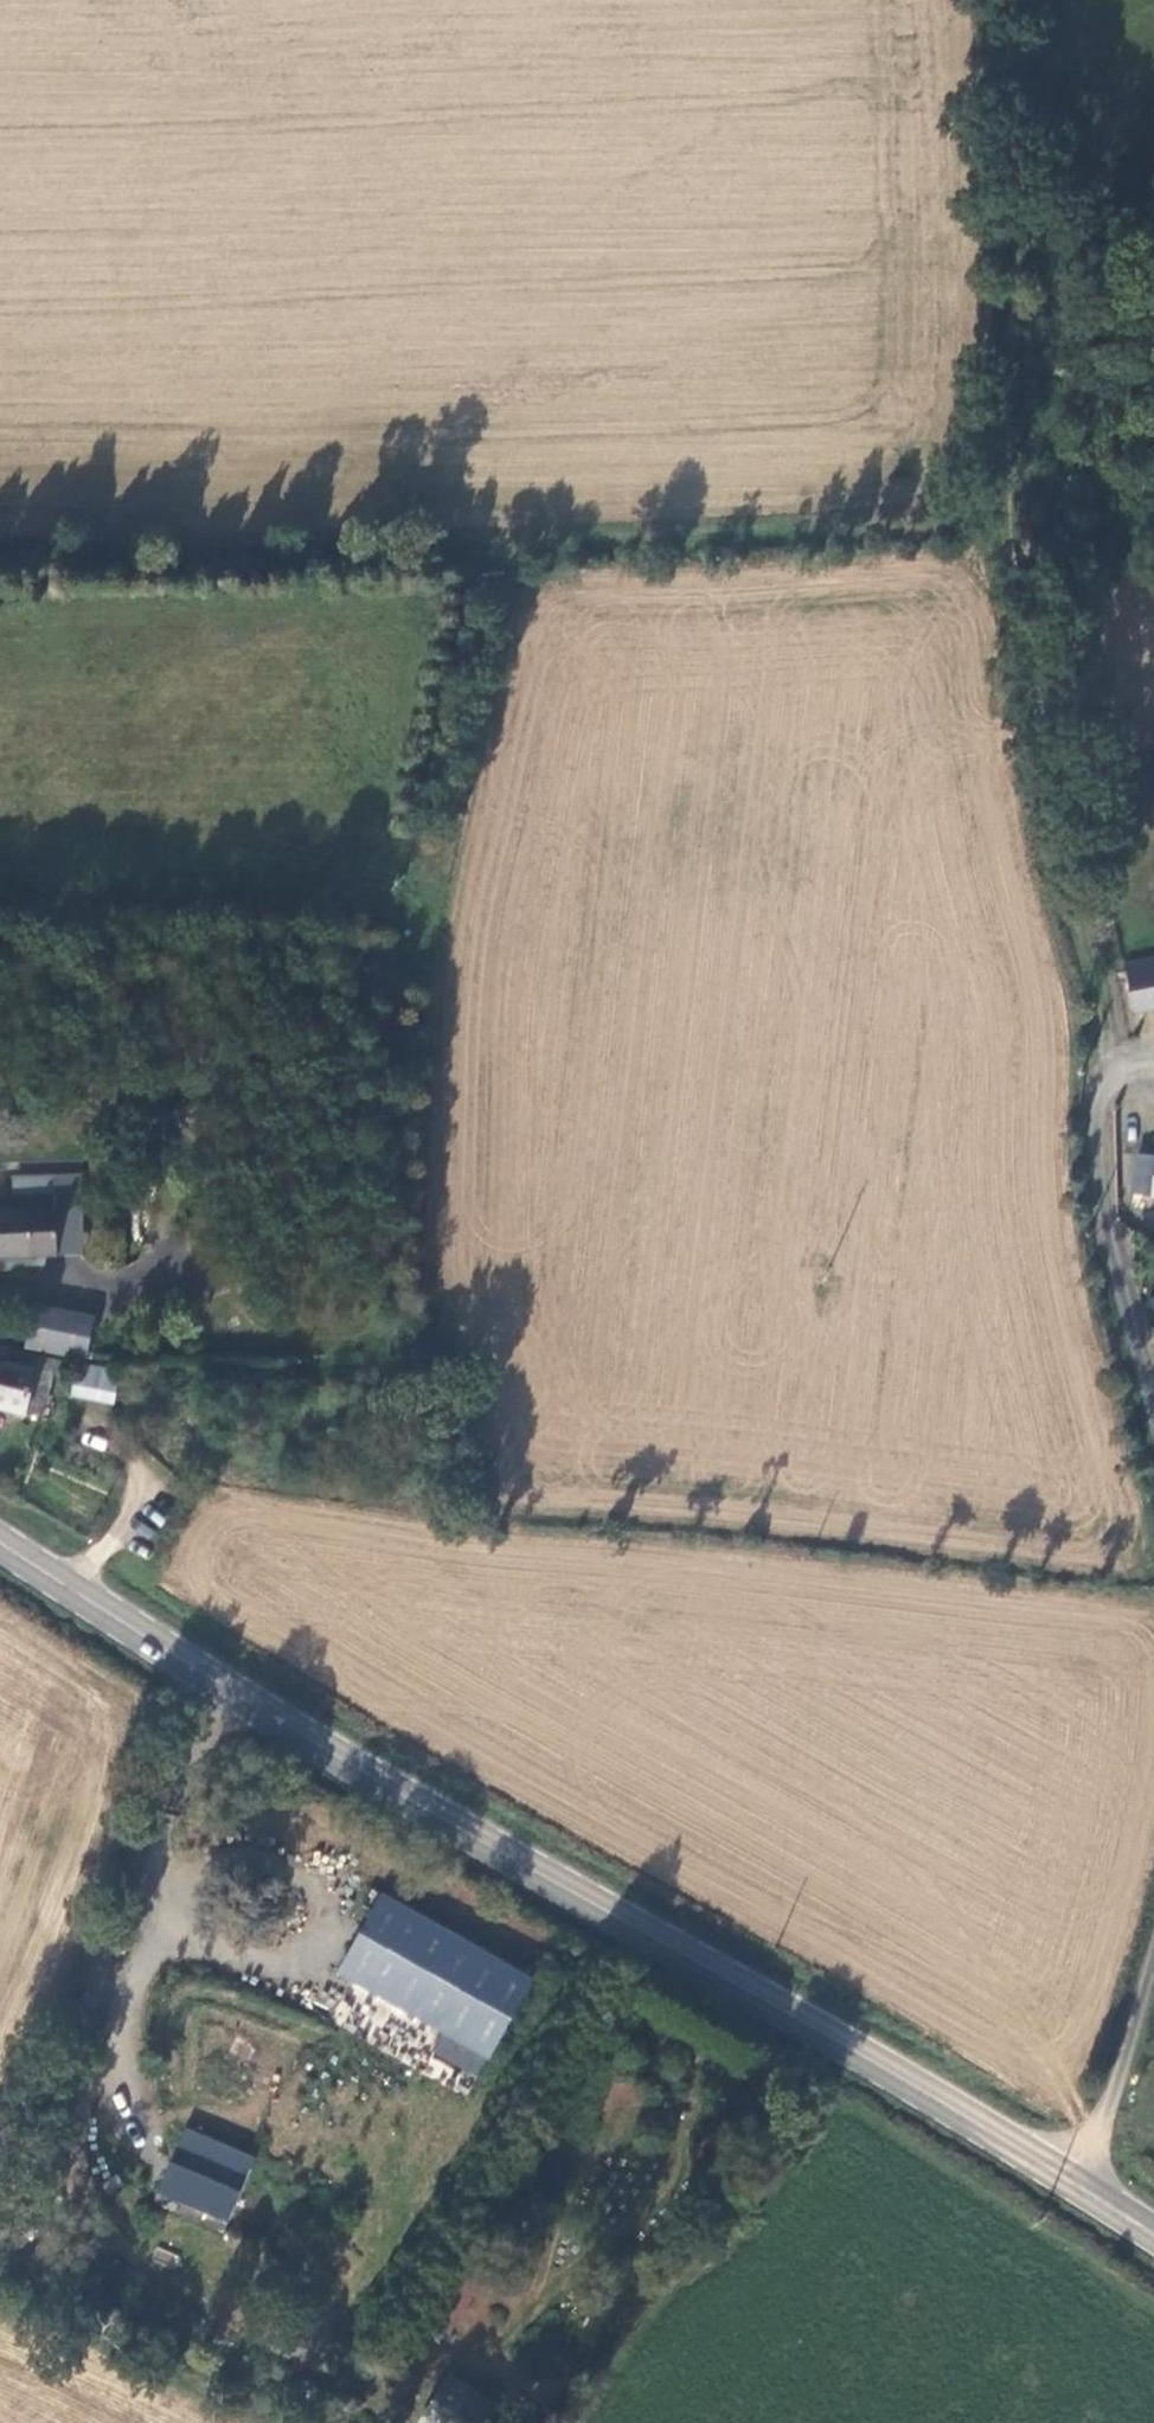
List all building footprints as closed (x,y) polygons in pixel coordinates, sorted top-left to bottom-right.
[(1124,966),(1132,1009),(1153,1005),(1153,960),(1124,966)] [(55,1175),(14,1177),(14,1197),(55,1196),(55,1175)] [(55,1196),(0,1198),(0,1258),(31,1256),(58,1255),(55,1196)] [(35,1306),(27,1347),(86,1359),(94,1318),(35,1306)] [(27,1414),(27,1412),(41,1416),(50,1379),(37,1375),(37,1372),(6,1364),(11,1347),(0,1344),(0,1407),(27,1414)] [(37,1375),(50,1379),(55,1358),(11,1347),(6,1364),(37,1372),(37,1375)] [(80,1363),(76,1400),(115,1403),(119,1366),(80,1363)] [(69,1366),(55,1364),(53,1377),(67,1380),(68,1372),(69,1366)] [(519,1955),(372,1871),(327,1949),(438,2013),(431,2026),(466,2047),(519,1955)] [(177,2139),(148,2203),(216,2235),(246,2170),(177,2139)] [(450,2371),(424,2411),(442,2422),(481,2422),(496,2400),(450,2371)]
